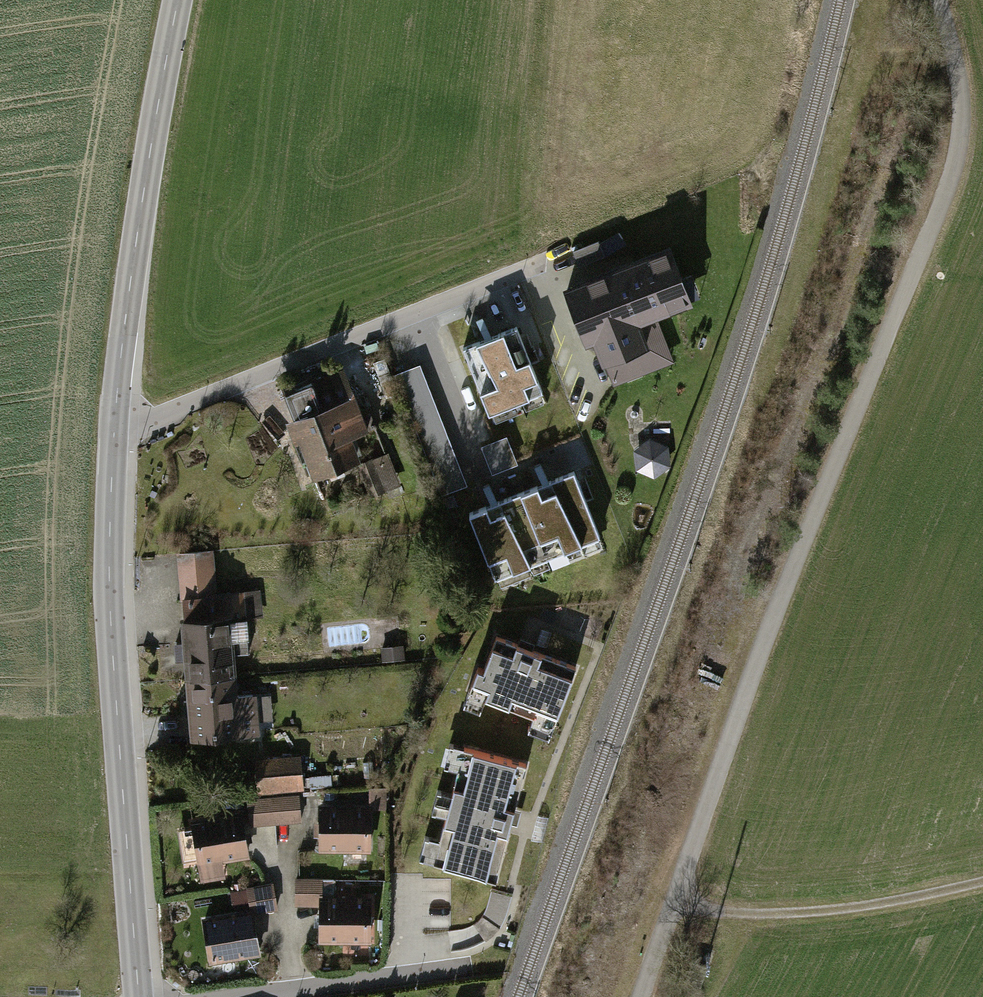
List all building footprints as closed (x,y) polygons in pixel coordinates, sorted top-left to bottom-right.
[(573,251),(579,265),(604,255),(598,241),(573,251)] [(669,248),(567,289),(587,341),(595,337),(613,383),(654,367),(646,345),(663,338),(653,315),(690,300),(669,248)] [(516,327),(463,348),(489,413),(542,391),(516,327)] [(467,484),(420,363),(394,373),(441,494),(467,484)] [(344,371),(285,392),(302,438),(293,441),(300,461),(309,458),(315,473),(354,458),(346,437),(375,426),(370,412),(360,416),(344,371)] [(507,436),(481,446),(492,474),(518,464),(507,436)] [(664,448),(650,442),(638,451),(640,467),(654,472),(666,464),(664,448)] [(383,487),(373,458),(359,464),(369,492),(383,487)] [(574,471),(522,492),(547,557),(600,536),(574,471)] [(522,492),(470,512),(495,577),(547,557),(522,492)] [(188,658),(190,678),(232,675),(230,653),(249,652),(246,617),(258,616),(256,593),(214,596),(211,551),(180,553),(187,642),(176,642),(177,659),(188,658)] [(478,666),(470,687),(486,694),(485,697),(532,715),(534,712),(555,720),(576,665),(496,635),(483,668),(478,666)] [(404,645),(380,646),(381,659),(405,658),(404,645)] [(194,734),(256,730),(253,694),(233,695),(232,675),(190,678),(191,700),(184,700),(185,713),(192,712),(194,734)] [(260,698),(262,722),(273,721),(272,697),(260,698)] [(526,764),(463,747),(433,860),(495,877),(526,764)] [(299,758),(257,761),(259,788),(301,785),(299,758)] [(330,772),(305,774),(306,786),(331,785),(330,772)] [(385,787),(369,787),(369,804),(385,804),(385,787)] [(298,795),(273,797),(275,822),(300,820),(298,795)] [(273,797),(249,799),(251,824),(275,822),(273,797)] [(369,808),(321,808),(321,847),(369,847),(369,808)] [(199,857),(203,880),(222,876),(219,858),(247,853),(240,814),(193,822),(194,826),(179,829),(184,859),(199,857)] [(321,878),(296,879),(296,904),(321,903),(321,938),(369,938),(369,899),(321,899),(321,878)] [(272,883),(248,887),(250,900),(252,912),(277,908),(272,883)] [(248,887),(231,890),(233,903),(250,900),(248,887)] [(204,920),(211,958),(258,950),(252,912),(204,920)]
